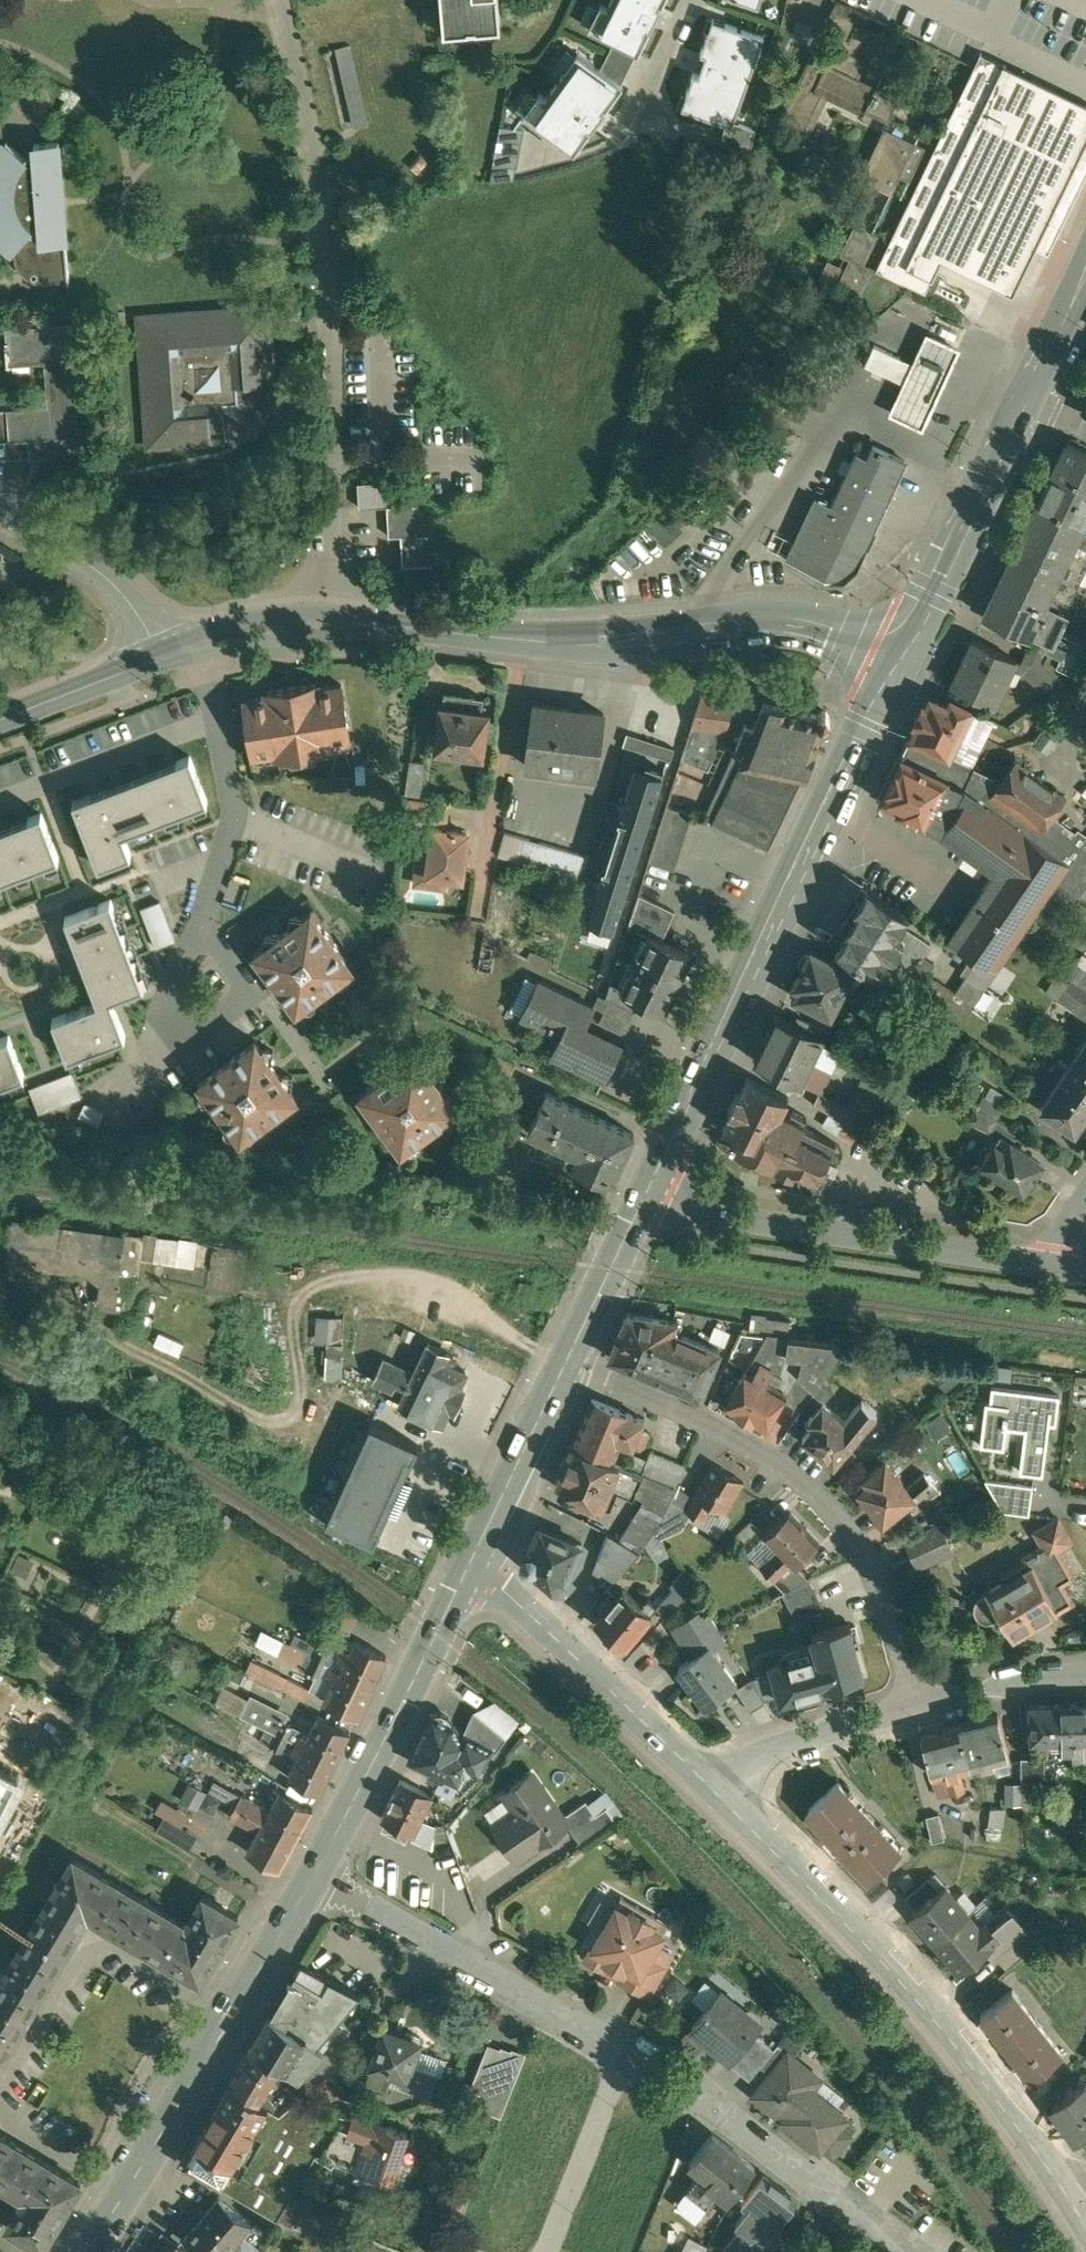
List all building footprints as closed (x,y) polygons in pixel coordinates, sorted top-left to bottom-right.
[(445,30),(501,25),(499,0),(443,0),(445,30)] [(661,0),(612,0),(611,3),(605,0),(599,0),(586,29),(613,40),(638,51),(661,0)] [(863,12),(838,0),(824,29),(850,41),(863,12)] [(767,30),(712,11),(699,48),(706,50),(699,70),(693,68),(678,115),(725,131),(732,134),(735,125),(767,30)] [(898,95),(860,77),(880,35),(866,27),(872,16),(871,16),(863,12),(850,41),(838,67),(813,55),(780,124),(804,136),(826,90),(887,119),(898,95)] [(618,79),(638,51),(613,40),(599,66),(618,79)] [(351,44),(340,47),(357,125),(368,123),(351,44)] [(599,66),(575,50),(532,113),(575,142),(618,79),(599,66)] [(876,271),(900,283),(902,279),(925,290),(932,276),(922,271),(929,255),(1013,296),(1036,248),(1048,254),(1085,177),(1085,118),(1000,76),(1005,65),(981,54),(975,66),(876,271)] [(1005,65),(1000,76),(1085,118),(1085,105),(1005,65)] [(725,131),(720,147),(752,156),(759,133),(735,125),(732,134),(725,131)] [(524,134),(501,129),(493,168),(517,172),(524,134)] [(926,147),(888,129),(866,176),(893,190),(899,177),(910,183),(926,147)] [(23,156),(5,141),(0,148),(0,233),(1,234),(4,238),(13,247),(17,253),(19,269),(29,278),(40,281),(68,279),(58,141),(33,143),(34,147),(23,156)] [(870,266),(851,257),(844,272),(838,286),(857,295),(870,266)] [(844,272),(818,260),(811,274),(829,282),(838,286),(844,272)] [(266,309),(137,317),(146,445),(222,440),(220,405),(236,404),(235,387),(271,385),(266,309)] [(74,318),(7,323),(8,336),(6,336),(8,360),(12,360),(12,358),(10,358),(10,353),(32,351),(32,357),(46,356),(49,400),(8,403),(11,435),(29,433),(30,450),(81,447),(78,397),(80,397),(79,378),(77,378),(75,354),(77,354),(74,318)] [(894,411),(925,425),(962,350),(931,335),(918,362),(903,355),(906,362),(901,374),(895,376),(908,382),(894,411)] [(903,355),(879,343),(869,364),(895,376),(901,374),(906,362),(903,355)] [(0,404),(0,436),(11,435),(8,403),(0,404)] [(1068,442),(1038,505),(1082,526),(1085,518),(1085,450),(1068,442)] [(860,448),(834,505),(818,498),(790,557),(849,584),(907,459),(874,444),(870,453),(860,448)] [(388,483),(359,484),(360,508),(388,507),(389,507),(388,483)] [(986,616),(1028,636),(1031,631),(1048,640),(1085,563),(1085,528),(1082,526),(1038,505),(986,616)] [(389,507),(388,507),(389,537),(402,537),(417,536),(416,506),(389,507)] [(653,532),(665,545),(684,529),(672,515),(653,532)] [(417,536),(402,537),(402,565),(430,564),(430,558),(430,536),(417,536)] [(450,582),(449,558),(430,558),(430,564),(431,583),(450,582)] [(1059,628),(1049,648),(1041,644),(1036,655),(1059,677),(1072,689),(1085,662),(1085,642),(1059,628)] [(1017,659),(974,639),(964,660),(964,661),(953,683),(952,683),(952,684),(995,705),(1017,659)] [(1059,677),(1036,655),(1028,651),(1021,664),(1030,668),(1026,678),(1042,693),(1058,677),(1059,677)] [(342,684),(320,687),(319,682),(267,690),(268,695),(245,699),(254,754),(276,751),(277,756),(329,747),(329,742),(351,739),(342,684)] [(485,698),(446,693),(445,706),(442,706),(437,749),(484,755),(486,737),(492,737),(495,719),(489,718),(489,712),(483,711),(485,698)] [(732,699),(703,695),(693,725),(723,728),(732,699)] [(948,706),(931,698),(927,707),(921,709),(916,719),(918,724),(912,738),(913,738),(950,756),(950,755),(961,733),(967,736),(979,712),(952,699),(948,706)] [(764,702),(754,726),(745,722),(734,748),(733,748),(705,816),(769,847),(805,773),(824,723),(826,724),(828,723),(830,722),(832,720),(833,716),(832,713),(832,711),(830,709),(828,709),(825,708),(823,708),(821,709),(819,711),(818,713),(764,702)] [(605,713),(533,703),(524,768),(597,777),(605,713)] [(723,728),(693,725),(681,763),(704,771),(708,772),(716,745),(718,745),(723,728)] [(950,755),(950,756),(913,738),(903,758),(965,788),(943,833),(995,871),(949,940),(997,972),(1059,881),(1085,841),(1085,833),(1079,828),(1076,832),(1053,815),(1066,797),(1015,761),(1002,780),(950,755)] [(185,745),(65,791),(93,865),(129,852),(119,827),(204,795),(185,745)] [(903,758),(902,758),(882,799),(900,808),(900,809),(906,812),(906,813),(906,815),(907,816),(943,833),(965,788),(903,758)] [(425,762),(411,760),(407,795),(420,797),(425,762)] [(704,771),(681,763),(676,779),(699,786),(704,771)] [(663,774),(635,765),(585,919),(614,928),(663,774)] [(676,779),(650,862),(674,869),(699,786),(676,779)] [(447,805),(412,800),(409,825),(435,829),(435,828),(444,829),(447,805)] [(0,827),(0,880),(57,859),(39,812),(0,827)] [(444,829),(435,828),(435,829),(429,872),(462,877),(468,832),(444,829)] [(590,856),(506,831),(499,855),(583,879),(590,856)] [(1059,881),(1081,897),(1085,889),(1085,841),(1059,881)] [(910,914),(869,887),(853,910),(857,913),(841,937),(843,939),(837,948),(873,971),(914,996),(929,974),(936,963),(924,955),(932,943),(904,925),(910,914)] [(149,980),(116,892),(65,910),(96,995),(48,1012),(64,1056),(125,1034),(111,994),(149,980)] [(677,913),(639,895),(634,912),(670,929),(677,913)] [(144,907),(159,947),(179,940),(164,900),(144,907)] [(354,967),(312,910),(303,916),(291,915),(290,926),(277,936),(265,934),(264,946),(255,952),(297,1009),(354,967)] [(670,929),(634,912),(629,927),(652,938),(653,937),(664,942),(670,929)] [(664,942),(653,937),(652,938),(627,990),(626,991),(639,998),(666,1010),(692,955),(664,942)] [(835,962),(811,949),(810,951),(804,953),(800,961),(803,967),(794,985),(796,986),(792,993),(795,995),(795,996),(821,1009),(821,1011),(828,1014),(834,1012),(837,1007),(837,1004),(853,972),(835,962)] [(873,971),(841,951),(835,962),(853,972),(868,980),(873,971)] [(1084,953),(1076,965),(1084,970),(1085,971),(1085,955),(1084,953)] [(1076,965),(1071,962),(1063,974),(1076,982),(1084,970),(1076,965)] [(1084,970),(1076,982),(1085,988),(1085,971),(1084,970)] [(975,1005),(929,974),(914,996),(961,1026),(975,1005)] [(593,1005),(539,979),(538,981),(543,984),(527,1016),(522,1013),(521,1015),(561,1035),(552,1052),(604,1078),(620,1046),(584,1028),(595,1005),(594,1004),(593,1005)] [(627,990),(611,983),(607,997),(610,998),(634,1010),(639,998),(626,991),(627,990)] [(1085,1003),(1066,990),(1059,1000),(1079,1013),(1085,1003)] [(634,1010),(610,998),(599,1021),(626,1034),(637,1011),(634,1010)] [(822,1036),(779,1014),(757,1060),(800,1081),(813,1054),(831,1063),(838,1048),(820,1039),(822,1036)] [(25,1072),(9,1029),(0,1032),(0,1082),(25,1072)] [(275,1050),(263,1048),(256,1039),(200,1081),(242,1138),(299,1096),(292,1087),(294,1076),(282,1074),(273,1061),(275,1050)] [(1085,1063),(1085,1042),(1076,1057),(1085,1063)] [(459,1108),(417,1051),(360,1093),(402,1150),(459,1108)] [(1076,1057),(1059,1082),(1085,1100),(1085,1063),(1076,1057)] [(43,1110),(83,1095),(74,1072),(34,1087),(43,1110)] [(789,1097),(748,1077),(740,1092),(738,1091),(729,1109),(732,1111),(724,1126),(742,1135),(765,1146),(783,1110),(789,1097)] [(1059,1082),(1042,1108),(1076,1131),(1085,1116),(1085,1100),(1059,1082)] [(867,1118),(819,1092),(813,1103),(861,1128),(867,1118)] [(636,1135),(549,1094),(531,1134),(580,1158),(576,1167),(612,1184),(636,1135)] [(1004,1107),(983,1096),(978,1107),(999,1117),(1004,1107)] [(999,1119),(976,1108),(968,1120),(990,1130),(999,1119)] [(836,1142),(803,1126),(807,1117),(793,1110),(791,1114),(783,1110),(765,1146),(742,1135),(740,1139),(739,1143),(741,1147),(744,1150),(787,1171),(790,1171),(795,1170),(797,1167),(812,1173),(816,1174),(820,1172),(823,1170),(836,1142)] [(1041,1161),(1002,1135),(984,1162),(1023,1188),(1025,1185),(1029,1185),(1035,1177),(1033,1174),(1041,1161)] [(124,1238),(13,1223),(13,1225),(9,1255),(105,1268),(120,1270),(124,1238)] [(0,1224),(0,1253),(9,1255),(13,1225),(0,1224)] [(144,1235),(125,1232),(124,1238),(120,1270),(138,1273),(144,1235)] [(120,1270),(105,1268),(99,1303),(116,1306),(120,1270)] [(0,1291),(0,1313),(13,1283),(6,1280),(1,1291),(0,1291)] [(519,1290),(532,1292),(533,1282),(521,1280),(519,1290)] [(680,1320),(629,1313),(611,1354),(653,1373),(661,1352),(666,1354),(677,1329),(680,1320)] [(343,1317),(316,1316),(315,1342),(327,1342),(342,1343),(343,1317)] [(719,1348),(677,1329),(666,1354),(661,1352),(653,1373),(699,1393),(719,1348)] [(844,1344),(788,1336),(783,1371),(785,1372),(777,1384),(786,1390),(783,1396),(805,1409),(844,1344)] [(342,1343),(327,1342),(326,1379),(343,1379),(344,1343),(342,1343)] [(428,1344),(414,1373),(384,1358),(374,1380),(393,1389),(397,1380),(408,1385),(400,1402),(442,1422),(450,1407),(455,1409),(465,1388),(460,1386),(467,1371),(451,1364),(454,1356),(428,1344)] [(755,1373),(746,1368),(727,1404),(759,1421),(760,1422),(761,1423),(763,1424),(765,1425),(767,1424),(769,1424),(771,1422),(772,1418),(771,1416),(783,1396),(786,1390),(777,1384),(785,1372),(783,1371),(762,1360),(755,1373)] [(1063,1397),(989,1388),(985,1400),(979,1402),(979,1412),(985,1414),(981,1444),(1007,1449),(1011,1429),(1023,1432),(1018,1474),(1046,1477),(1053,1426),(1060,1427),(1063,1397)] [(643,1417),(591,1396),(572,1445),(611,1460),(618,1443),(631,1448),(633,1441),(643,1445),(648,1431),(639,1428),(643,1417)] [(849,1419),(826,1401),(812,1417),(817,1421),(806,1435),(823,1448),(822,1450),(824,1452),(823,1457),(828,1460),(832,1459),(834,1460),(835,1459),(838,1460),(878,1410),(865,1399),(849,1419)] [(418,1444),(370,1422),(335,1499),(326,1518),(374,1540),(389,1507),(396,1510),(410,1478),(404,1475),(418,1444)] [(611,1460),(572,1445),(556,1482),(574,1489),(571,1495),(594,1504),(595,1502),(610,1507),(617,1487),(619,1464),(611,1460)] [(684,1466),(650,1452),(641,1473),(675,1486),(684,1466)] [(908,1487),(887,1459),(864,1477),(868,1482),(859,1489),(884,1520),(886,1519),(904,1504),(914,1495),(908,1487)] [(712,1463),(693,1495),(695,1497),(688,1509),(690,1511),(703,1519),(705,1520),(714,1504),(726,1512),(744,1482),(712,1463)] [(641,1473),(619,1464),(617,1487),(642,1496),(640,1503),(665,1513),(675,1486),(641,1473)] [(926,1473),(908,1487),(914,1495),(917,1499),(926,1492),(929,1496),(938,1489),(926,1473)] [(1032,1485),(988,1480),(1004,1511),(1028,1515),(1032,1485)] [(326,1518),(335,1499),(322,1492),(312,1512),(326,1518)] [(665,1513),(640,1503),(620,1538),(640,1551),(658,1531),(665,1513)] [(913,1516),(904,1504),(886,1519),(894,1531),(913,1516)] [(791,1509),(766,1533),(778,1547),(761,1563),(776,1578),(792,1562),(794,1564),(796,1562),(820,1539),(791,1509)] [(690,1511),(672,1542),(681,1556),(703,1519),(690,1511)] [(1039,1542),(1046,1543),(1055,1545),(1054,1550),(1055,1552),(1073,1541),(1058,1515),(1032,1530),(1039,1542)] [(751,1519),(734,1535),(742,1544),(759,1528),(751,1519)] [(581,1542),(540,1525),(528,1554),(531,1566),(555,1586),(556,1586),(559,1587),(561,1586),(563,1585),(564,1583),(581,1542)] [(943,1525),(906,1542),(919,1568),(955,1551),(943,1525)] [(620,1538),(609,1531),(592,1569),(615,1580),(640,1551),(620,1538)] [(1032,1564),(986,1591),(987,1593),(977,1598),(976,1599),(974,1601),(973,1604),(973,1606),(973,1608),(973,1610),(974,1612),(975,1614),(976,1615),(978,1617),(980,1619),(982,1620),(986,1620),(990,1619),(999,1614),(1010,1632),(1069,1597),(1058,1579),(1068,1573),(1055,1552),(1054,1550),(1055,1545),(1046,1543),(1045,1547),(1039,1551),(1038,1549),(1034,1551),(1035,1552),(1028,1557),(1032,1564)] [(794,1564),(792,1562),(776,1578),(787,1590),(811,1578),(796,1562),(794,1564)] [(392,1570),(382,1563),(377,1569),(387,1576),(392,1570)] [(691,1585),(681,1568),(669,1582),(673,1586),(657,1604),(667,1613),(691,1585)] [(787,1590),(782,1593),(795,1616),(826,1607),(811,1578),(787,1590)] [(651,1608),(622,1586),(597,1620),(626,1642),(651,1608)] [(726,1641),(702,1606),(675,1626),(676,1628),(677,1628),(687,1644),(685,1645),(693,1656),(681,1665),(698,1689),(700,1687),(710,1701),(707,1702),(708,1703),(737,1682),(713,1650),(726,1641)] [(851,1622),(813,1633),(816,1645),(783,1654),(785,1660),(822,1650),(831,1683),(865,1673),(851,1622)] [(284,1640),(273,1634),(268,1645),(279,1651),(284,1640)] [(315,1656),(284,1640),(279,1651),(302,1663),(301,1667),(308,1671),(314,1657),(315,1656)] [(387,1656),(361,1643),(358,1650),(351,1647),(345,1661),(351,1664),(348,1673),(373,1685),(387,1656)] [(330,1651),(320,1646),(315,1656),(314,1657),(325,1662),(330,1651)] [(785,1660),(773,1663),(775,1671),(782,1695),(783,1700),(832,1687),(831,1683),(822,1650),(785,1660)] [(325,1662),(314,1657),(308,1671),(319,1676),(325,1662)] [(348,1673),(340,1669),(337,1679),(343,1682),(332,1703),(358,1715),(373,1685),(348,1673)] [(775,1671),(751,1678),(766,1699),(782,1695),(775,1671)] [(311,1687),(289,1677),(284,1688),(306,1698),(311,1687)] [(751,1678),(738,1688),(752,1710),(766,1700),(766,1699),(751,1678)] [(286,1715),(249,1697),(241,1714),(268,1727),(278,1732),(284,1719),(286,1715)] [(1032,1705),(1033,1738),(1064,1737),(1064,1751),(1074,1751),(1074,1763),(1085,1763),(1085,1704),(1032,1705)] [(507,1736),(474,1709),(463,1734),(492,1748),(496,1750),(507,1736)] [(463,1737),(448,1715),(442,1712),(434,1713),(433,1712),(411,1759),(460,1782),(468,1766),(480,1772),(492,1748),(463,1734),(463,1737)] [(998,1714),(960,1724),(970,1764),(981,1762),(982,1767),(993,1763),(992,1759),(1008,1754),(998,1714)] [(351,1731),(319,1715),(309,1736),(302,1732),(297,1742),(336,1761),(351,1731)] [(295,1725),(284,1719),(278,1732),(288,1737),(293,1728),(295,1725)] [(960,1724),(922,1735),(933,1775),(959,1768),(970,1764),(960,1724)] [(278,1732),(268,1727),(262,1740),(271,1745),(278,1732)] [(302,1732),(293,1728),(288,1737),(297,1742),(302,1732)] [(288,1737),(278,1732),(271,1745),(282,1750),(288,1737)] [(336,1761),(297,1742),(292,1751),(299,1755),(289,1775),(321,1791),(336,1761)] [(1034,1761),(1034,1758),(1021,1759),(1022,1788),(1034,1788),(1034,1780),(1044,1779),(1043,1761),(1034,1761)] [(964,1788),(959,1768),(949,1771),(950,1775),(934,1779),(938,1795),(964,1788)] [(534,1772),(505,1792),(517,1810),(496,1825),(518,1857),(567,1823),(569,1822),(565,1815),(534,1772)] [(433,1795),(401,1779),(382,1817),(415,1833),(433,1795)] [(191,1781),(185,1800),(203,1806),(209,1787),(191,1781)] [(901,1850),(839,1782),(806,1811),(868,1879),(901,1850)] [(312,1807),(281,1791),(270,1811),(263,1807),(258,1817),(296,1837),(312,1807)] [(264,1805),(242,1793),(236,1804),(258,1817),(263,1807),(264,1805)] [(197,1848),(211,1818),(165,1797),(159,1810),(168,1814),(160,1831),(197,1848)] [(586,1800),(565,1815),(569,1822),(567,1823),(582,1843),(618,1818),(609,1805),(596,1814),(586,1800)] [(258,1817),(236,1804),(230,1814),(253,1826),(254,1824),(258,1817)] [(1004,1808),(991,1808),(988,1825),(1001,1825),(1004,1808)] [(939,1813),(926,1815),(932,1841),(945,1838),(939,1813)] [(296,1837),(258,1817),(254,1824),(260,1827),(249,1848),(281,1865),(296,1837)] [(88,1913),(201,1980),(239,1915),(203,1894),(185,1924),(72,1857),(0,1979),(0,2062),(88,1913)] [(929,1877),(905,1897),(915,1909),(939,1889),(929,1877)] [(915,1909),(912,1912),(935,1938),(968,1911),(946,1884),(939,1889),(915,1909)] [(630,1913),(617,1905),(591,1950),(622,1968),(638,1977),(650,1956),(664,1932),(651,1925),(654,1921),(632,1909),(630,1913)] [(968,1911),(935,1938),(959,1968),(990,1943),(999,1935),(992,1927),(986,1920),(980,1925),(968,1910),(968,1911)] [(1035,1939),(1012,1911),(992,1927),(999,1935),(990,1943),(1006,1963),(1035,1939)] [(665,1965),(650,1956),(638,1977),(622,1968),(618,1975),(650,1993),(651,1991),(650,1990),(665,1965)] [(356,1990),(299,1960),(269,2012),(271,2013),(314,2041),(356,1990)] [(1062,2053),(1012,1991),(982,2016),(1032,2078),(1062,2053)] [(760,2023),(721,1992),(692,2027),(707,2039),(705,2042),(706,2043),(709,2040),(731,2058),(753,2031),(760,2023)] [(314,2041),(271,2013),(251,2046),(294,2073),(300,2076),(324,2048),(314,2041)] [(406,2035),(385,2027),(369,2073),(388,2079),(392,2070),(406,2075),(403,2083),(430,2092),(437,2072),(412,2063),(421,2036),(407,2031),(406,2035)] [(753,2031),(731,2058),(709,2040),(706,2043),(750,2078),(774,2048),(753,2031)] [(499,2050),(488,2045),(472,2085),(487,2092),(482,2105),(503,2113),(525,2055),(512,2050),(511,2052),(500,2048),(499,2050)] [(294,2073),(251,2046),(230,2082),(261,2101),(265,2095),(276,2102),(294,2073)] [(815,2075),(785,2050),(753,2090),(754,2090),(756,2088),(786,2113),(783,2116),(819,2144),(835,2123),(843,2113),(807,2085),(815,2075)] [(388,2079),(369,2073),(366,2083),(385,2090),(388,2079)] [(261,2101),(230,2082),(183,2161),(278,2217),(315,2155),(316,2154),(334,2123),(295,2099),(280,2113),(261,2101)] [(1054,2106),(1078,2141),(1083,2137),(1085,2135),(1085,2083),(1054,2106)] [(354,2115),(341,2111),(334,2123),(316,2154),(333,2164),(334,2161),(382,2177),(379,2184),(400,2191),(410,2161),(399,2157),(408,2131),(355,2113),(354,2115)] [(847,2132),(835,2123),(820,2142),(833,2151),(847,2132)] [(0,2132),(0,2181),(23,2195),(6,2224),(43,2246),(82,2181),(0,2132)] [(755,2166),(712,2133),(691,2161),(721,2184),(733,2193),(755,2166)] [(705,2172),(698,2178),(682,2197),(702,2213),(717,2194),(721,2184),(705,2172)] [(741,2201),(748,2206),(736,2221),(740,2224),(724,2246),(731,2251),(763,2251),(781,2228),(778,2225),(798,2199),(763,2173),(741,2201)] [(448,2217),(462,2221),(472,2193),(459,2188),(448,2217)] [(217,2192),(185,2234),(208,2251),(225,2251),(251,2218),(217,2192)] [(169,2251),(191,2251),(178,2242),(169,2251)]
